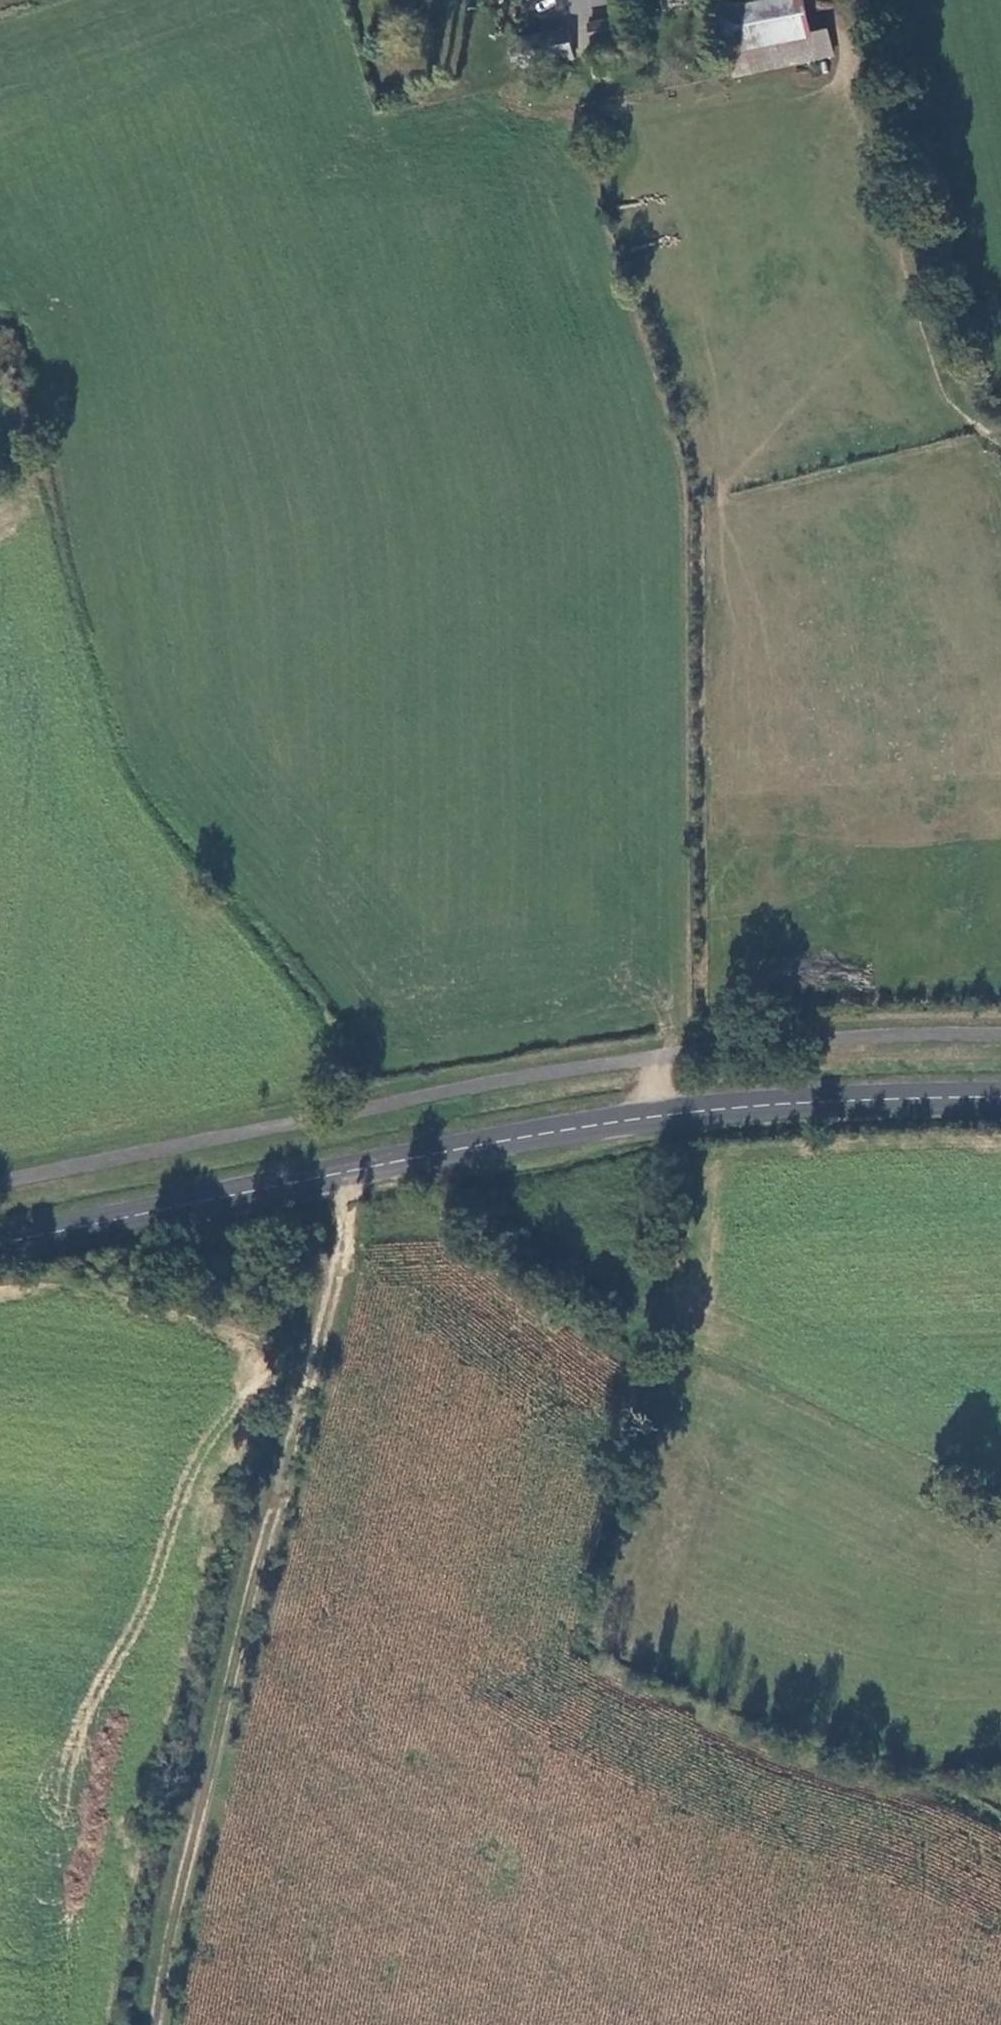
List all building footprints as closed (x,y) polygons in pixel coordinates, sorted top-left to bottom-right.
[(814,39),(805,0),(779,0),(725,11),(735,54),(814,39)] [(632,53),(627,22),(592,27),(598,58),(604,57),(632,53)] [(569,33),(520,43),(524,67),(574,57),(569,33)]
